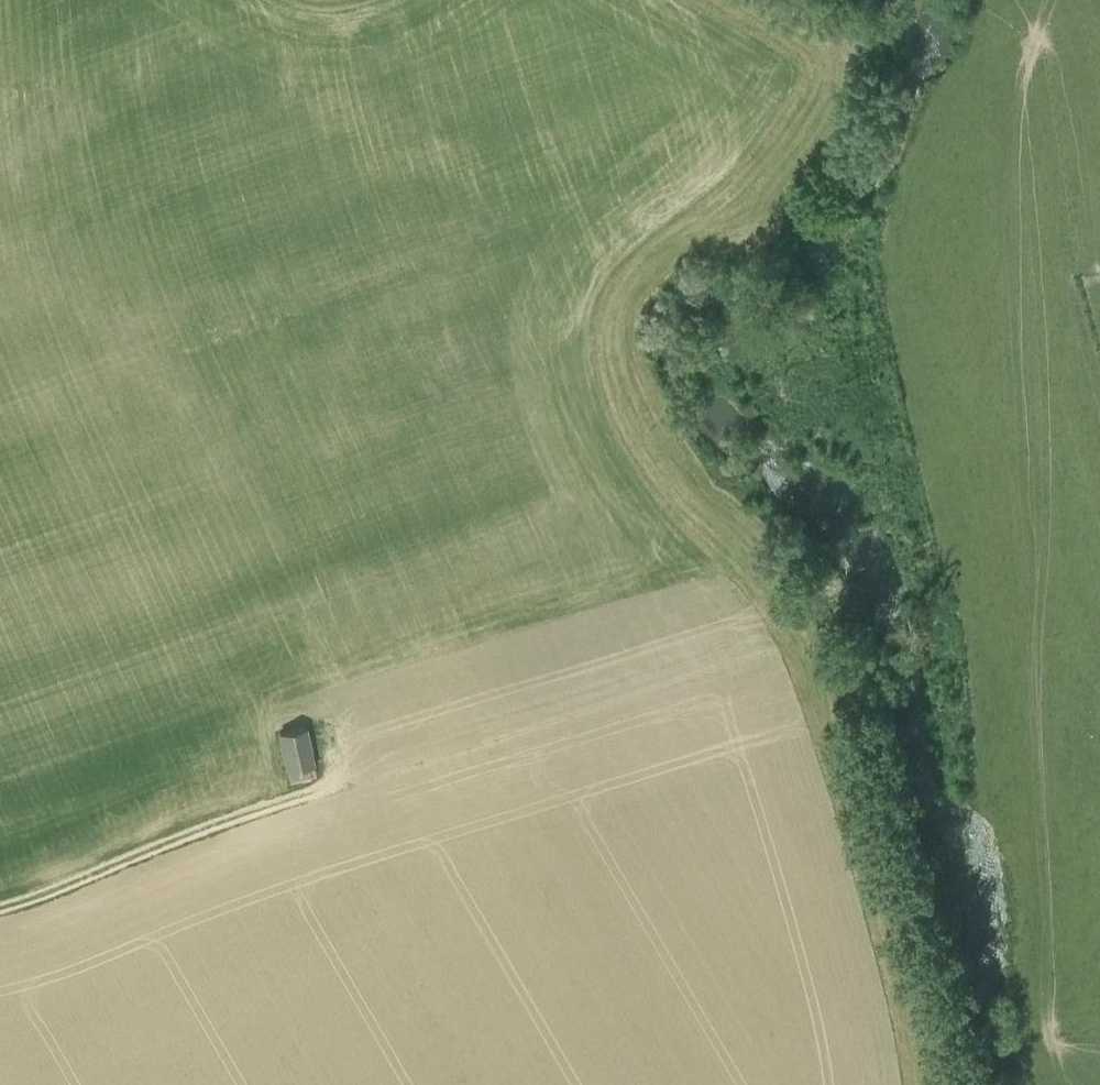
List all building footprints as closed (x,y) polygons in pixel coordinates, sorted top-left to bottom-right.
[(280,732),(289,771),(314,765),(306,727),(280,732)]
